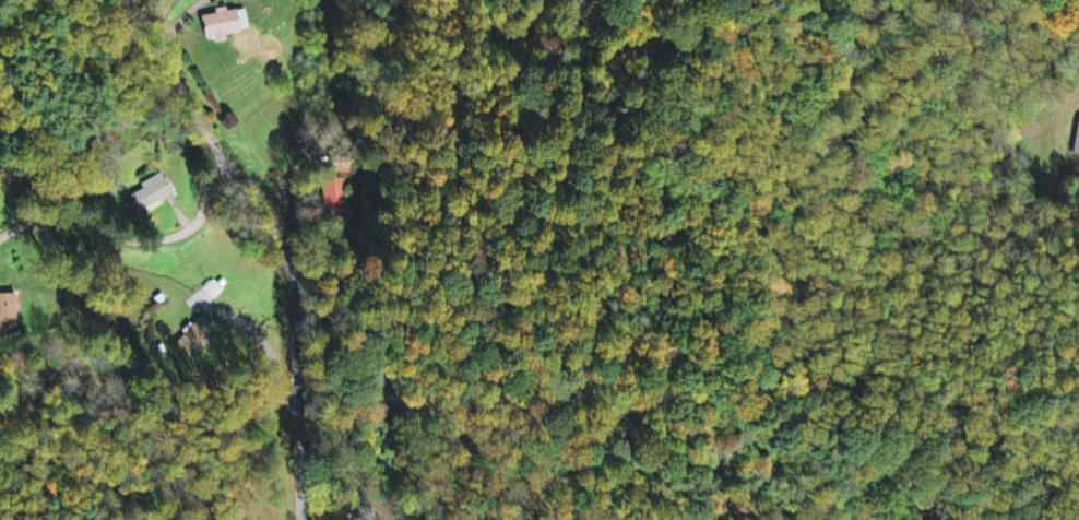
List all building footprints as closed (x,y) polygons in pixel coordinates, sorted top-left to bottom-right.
[(247,8),(202,18),(208,43),(227,38),(226,36),(252,30),(247,8)] [(191,360),(218,335),(204,319),(176,344),(191,360)]
